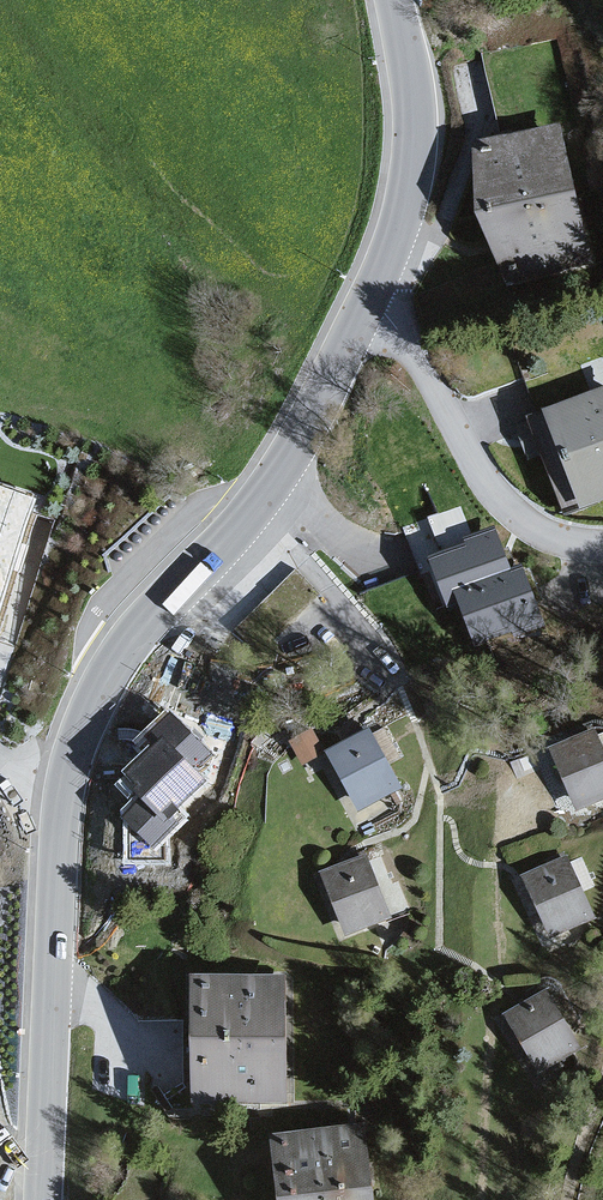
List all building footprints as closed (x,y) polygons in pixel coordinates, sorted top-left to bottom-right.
[(474,153),(504,289),(597,274),(562,136),(474,153)] [(577,506),(602,498),(602,395),(540,418),(577,506)] [(0,499),(0,635),(45,513),(0,499)] [(497,535),(431,562),(446,618),(456,614),(467,640),(543,614),(530,571),(509,576),(497,535)] [(548,749),(575,814),(602,802),(602,745),(596,727),(548,749)] [(369,731),(329,753),(347,788),(360,817),(399,790),(369,731)] [(367,854),(322,872),(346,941),(393,924),(367,854)] [(565,857),(521,879),(546,941),(594,922),(565,857)] [(290,981),(198,979),(196,1109),(287,1108),(290,981)] [(539,989),(503,1016),(537,1074),(578,1054),(539,989)] [(272,1139),(280,1199),(373,1199),(366,1131),(272,1139)]
